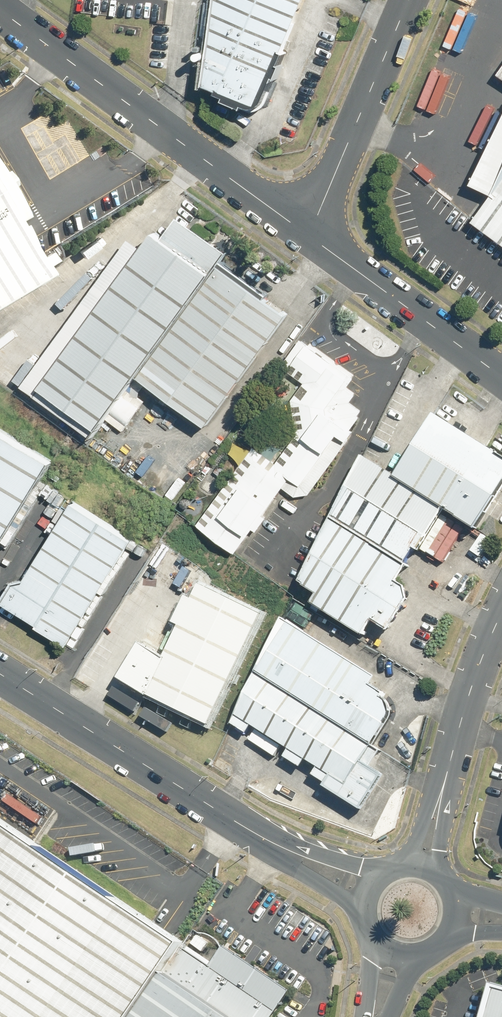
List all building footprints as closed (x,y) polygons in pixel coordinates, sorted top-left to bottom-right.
[(265,98),(274,76),(276,77),(282,64),(279,63),(284,51),(282,51),(304,0),(214,0),(204,83),(218,89),(217,92),(225,96),(224,100),(243,108),(244,105),(250,107),(254,107),(258,106),(261,104),(265,98)] [(493,193),(473,221),(501,242),(501,120),(471,183),(493,193)] [(45,269),(31,246),(33,244),(19,219),(27,214),(11,188),(19,184),(10,169),(3,174),(0,169),(0,296),(45,269)] [(137,375),(220,260),(227,251),(179,217),(164,238),(154,231),(142,248),(131,239),(24,386),(93,436),(137,375)] [(220,260),(137,375),(207,425),(288,314),(265,297),(267,294),(220,260)] [(292,399),(297,434),(276,462),(254,446),(197,523),(236,552),(284,487),(295,496),(309,493),(353,432),(350,430),(360,416),(358,415),(362,410),(351,402),(355,395),(346,388),(354,377),(301,339),(281,366),(304,382),(292,399)] [(409,565),(406,563),(415,549),(418,550),(443,510),(475,530),(501,486),(501,456),(434,414),(396,475),(364,456),(301,582),(306,585),(305,587),(318,595),(313,603),(364,635),(373,621),(389,631),(409,599),(406,587),(398,582),(409,565)] [(52,461),(0,429),(0,545),(52,461)] [(73,501),(25,579),(13,581),(1,600),(38,623),(36,626),(66,644),(133,538),(73,501)] [(175,623),(181,626),(166,658),(142,644),(120,678),(149,696),(211,725),(264,614),(201,584),(194,599),(188,596),(175,623)] [(376,676),(283,618),(233,723),(248,733),(253,725),(290,749),(285,756),(326,782),(324,785),(362,809),(385,773),(371,765),(381,749),(373,744),(391,716),(392,711),(392,707),(390,702),(388,700),(383,696),(385,693),(371,685),(376,676)] [(185,947),(189,943),(0,820),(0,1016),(138,1016),(185,947)] [(185,947),(138,1016),(275,1016),(294,989),(229,945),(213,967),(185,947)] [(492,981),(482,1016),(501,1016),(501,984),(492,981)]
